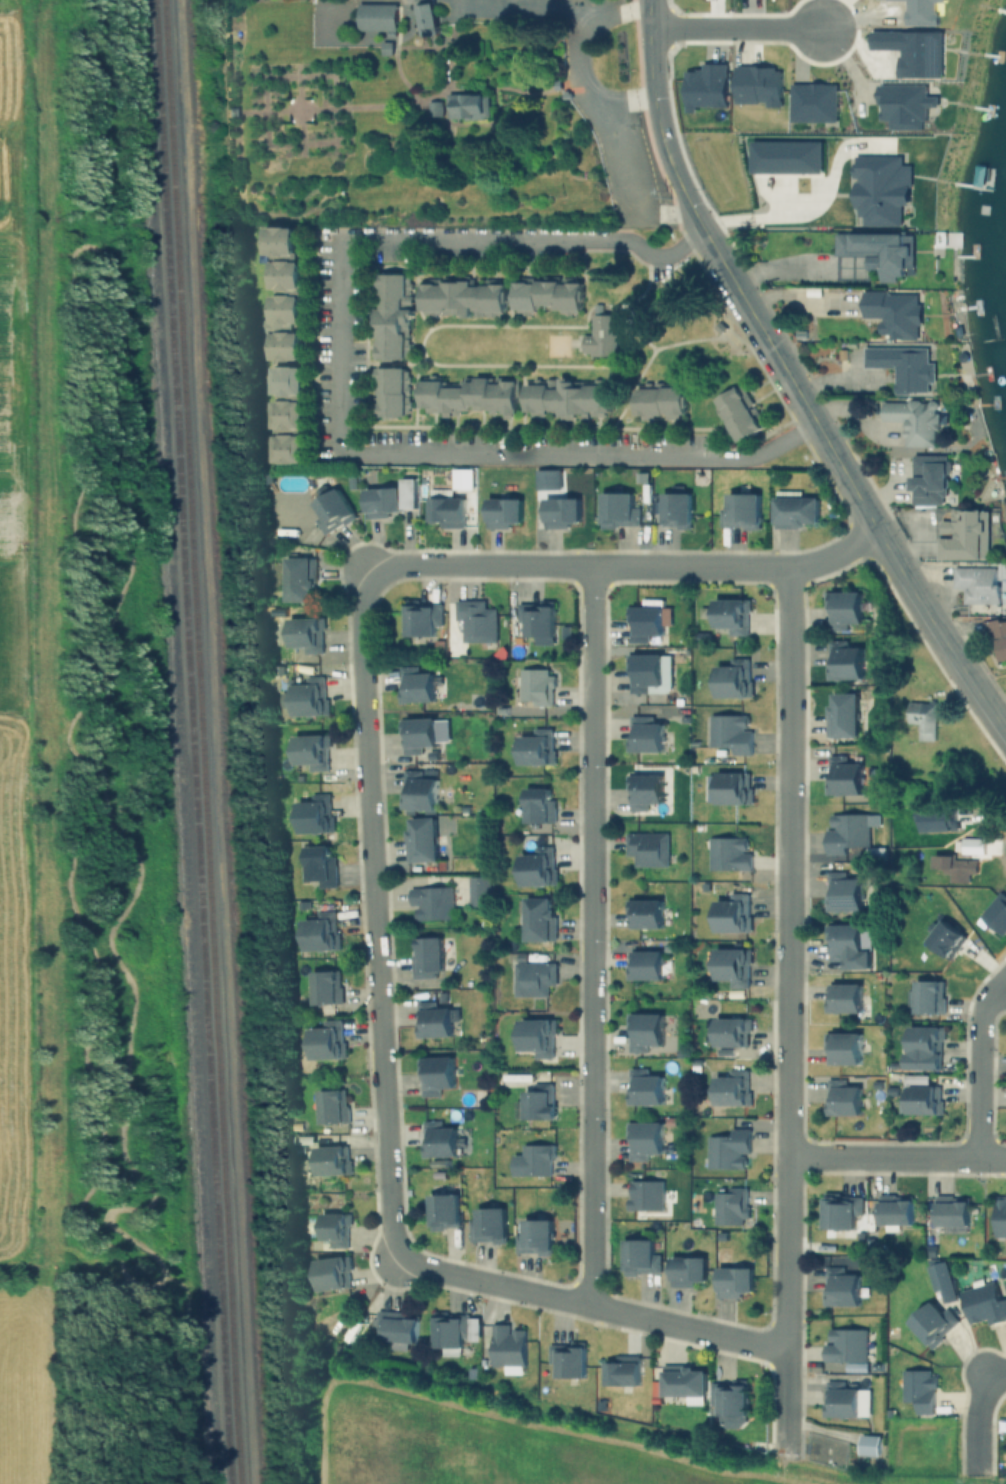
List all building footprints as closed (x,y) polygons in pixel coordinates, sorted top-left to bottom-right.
[(418,7),(433,4),(439,35),(423,38),(418,7)] [(395,6),(395,31),(359,32),(359,6),(395,6)] [(873,32),(944,32),(943,81),(900,81),(900,50),(873,50),(873,32)] [(391,43),(381,43),(381,54),(392,54),(391,43)] [(685,73),(700,73),(700,67),(728,68),(728,108),(685,108),(685,73)] [(738,68),(781,69),(781,109),(767,109),(767,104),(737,104),(738,68)] [(891,122),(887,121),(887,103),(879,102),(879,87),(927,88),(926,122),(921,122),(921,128),(891,128),(891,122)] [(792,88),(840,88),(840,124),(792,124),(792,88)] [(488,94),(448,95),(449,113),(462,113),(462,117),(488,116),(488,94)] [(439,100),(427,100),(427,114),(439,114),(439,100)] [(755,145),(823,146),(823,174),(755,174),(755,145)] [(857,158),(899,158),(899,167),(910,167),(909,206),(902,206),(901,226),(867,226),(867,215),(862,215),(862,211),(857,211),(857,158)] [(297,258),(272,257),(272,255),(266,254),(266,228),(297,228),(297,258)] [(836,233),(912,234),(912,268),(896,283),(881,282),(881,268),(867,268),(867,254),(836,254),(836,233)] [(272,262),(302,262),(301,293),(272,292),(272,262)] [(373,309),(376,309),(377,274),(408,275),(407,359),(377,358),(377,336),(372,336),(373,309)] [(519,277),(534,277),(534,283),(536,283),(536,280),(542,280),(542,275),(558,276),(558,280),(562,280),(562,278),(576,278),(576,283),(582,283),(581,311),(556,311),(556,305),(539,305),(539,310),(514,310),(514,282),(519,283),(519,277)] [(439,284),(442,284),(442,277),(474,277),(474,284),(485,284),(485,278),(499,279),(499,284),(505,284),(505,310),(501,310),(501,315),(424,314),(424,309),(419,309),(420,284),(425,284),(425,278),(439,279),(439,284)] [(863,290),(886,291),(886,294),(916,294),(916,304),(921,305),(921,325),(916,325),(916,338),(890,338),(891,334),(879,334),(879,318),(862,318),(863,290)] [(267,332),(267,321),(271,321),(272,296),(301,297),(301,323),(293,323),(293,332),(267,332)] [(591,353),(582,353),(583,335),(592,336),(592,315),(616,315),(616,318),(619,318),(619,336),(615,336),(615,357),(591,356),(591,353)] [(720,324),(725,329),(720,333),(715,328),(720,324)] [(272,362),(272,334),(302,334),(302,362),(272,362)] [(864,349),(927,349),(927,363),(933,363),(933,384),(927,384),(927,393),(895,393),(895,369),(864,369),(864,349)] [(377,368),(406,369),(406,417),(378,417),(379,396),(377,396),(377,368)] [(304,399),(273,398),(274,369),(304,370),(304,399)] [(569,379),(569,383),(610,383),(610,414),(596,414),(596,411),(588,411),(588,415),(559,415),(559,410),(545,410),(545,416),(530,416),(530,411),(525,411),(525,382),(533,382),(533,380),(559,380),(559,379),(569,379)] [(465,382),(492,382),(492,384),(503,384),(503,382),(516,382),(516,413),(502,413),(502,411),(488,410),(488,406),(465,406),(465,410),(442,410),(442,408),(420,407),(420,381),(444,381),(444,387),(465,387),(465,382)] [(741,386),(766,428),(739,443),(737,440),(735,441),(717,410),(719,409),(714,401),(741,386)] [(636,390),(661,390),(661,388),(685,388),(685,414),(663,414),(663,417),(636,417),(636,390)] [(275,433),(275,402),(304,403),(304,434),(275,433)] [(882,403),(934,404),(933,414),(938,414),(938,431),(933,431),(933,447),(904,447),(904,421),(882,421),(882,403)] [(305,464),(275,463),(275,437),(305,437),(305,464)] [(913,455),(946,456),(946,496),(942,496),(942,503),(910,503),(910,477),(913,477),(913,455)] [(536,489),(536,471),(559,471),(560,489),(536,489)] [(336,488),(354,517),(345,523),(344,520),(324,533),(315,519),(321,516),(313,503),(336,488)] [(364,490),(399,488),(400,511),(388,511),(389,517),(366,518),(364,490)] [(662,491),(690,491),(690,527),(678,528),(678,523),(662,523),(662,491)] [(729,491),(758,491),(759,529),(745,529),(745,525),(721,525),(720,508),(729,508),(729,491)] [(600,494),(633,494),(633,508),(638,508),(638,524),(615,525),(615,527),(601,527),(600,494)] [(774,496),(818,496),(818,519),(804,519),(805,526),(774,526),(774,496)] [(430,498),(463,498),(463,527),(439,527),(439,521),(430,521),(430,498)] [(545,498),(579,498),(579,519),(568,519),(569,527),(545,527),(545,498)] [(487,499),(521,499),(521,520),(510,520),(510,525),(487,525),(487,499)] [(937,558),(937,538),(957,538),(957,533),(942,533),(942,520),(951,520),(951,510),(990,511),(989,554),(984,554),(983,558),(937,558)] [(284,555),(313,556),(313,587),(309,587),(309,601),(283,601),(284,555)] [(953,566),(995,567),(995,583),(1001,583),(1000,602),(963,601),(963,587),(953,586),(953,566)] [(860,591),(860,622),(846,622),(846,629),(827,629),(827,591),(860,591)] [(750,599),(750,611),(747,611),(747,632),(731,633),(731,626),(715,626),(715,597),(747,597),(747,599),(750,599)] [(406,599),(419,599),(419,601),(441,601),(441,625),(434,625),(434,634),(405,634),(406,599)] [(455,599),(485,599),(485,608),(496,608),(495,642),(463,642),(463,619),(455,619),(455,599)] [(553,600),(553,634),(526,634),(526,620),(518,620),(518,602),(540,602),(540,600),(553,600)] [(628,641),(628,618),(626,618),(626,606),(662,606),(662,632),(647,632),(647,641),(628,641)] [(287,617),(323,616),(323,630),(321,630),(322,652),(304,652),(303,646),(288,647),(287,617)] [(1003,623),(1005,622),(1005,659),(1003,660),(998,637),(987,639),(984,622),(1002,619),(1003,623)] [(693,631),(708,631),(708,641),(693,641),(693,631)] [(826,677),(826,663),(828,663),(828,640),(846,640),(846,646),(861,646),(861,677),(826,677)] [(628,692),(628,668),(626,668),(626,654),(663,653),(663,683),(647,683),(647,692),(628,692)] [(716,664),(731,664),(731,657),(747,657),(747,694),(716,694),(716,664)] [(433,700),(399,701),(398,689),(400,689),(399,666),(415,665),(416,672),(432,671),(433,700)] [(551,705),(534,705),(534,699),(520,699),(520,669),(548,669),(548,675),(552,675),(551,705)] [(327,714),(292,715),(291,683),(305,683),(305,676),(323,675),(324,699),(327,699),(327,714)] [(831,693),(857,693),(857,736),(826,736),(826,712),(828,712),(828,705),(831,705),(831,693)] [(934,742),(918,741),(918,724),(907,724),(908,703),(935,703),(934,742)] [(733,746),(708,746),(708,714),(748,714),(748,727),(743,727),(743,731),(751,731),(751,754),(733,754),(733,746)] [(626,751),(626,738),(629,737),(629,715),(650,715),(651,722),(663,722),(663,751),(626,751)] [(399,718),(435,717),(436,746),(421,746),(421,753),(404,754),(403,732),(399,732),(399,718)] [(520,735),(533,735),(533,728),(553,729),(552,763),(520,762),(520,735)] [(328,733),(328,747),(326,747),(327,769),(309,770),(309,763),(295,763),(293,735),(328,733)] [(828,779),(828,755),(846,755),(846,763),(861,763),(861,794),(825,794),(825,779),(828,779)] [(404,792),(405,769),(423,770),(423,777),(437,778),(435,809),(400,807),(401,792),(404,792)] [(716,771),(750,771),(750,803),(716,803),(716,771)] [(630,809),(630,787),(626,788),(626,775),(662,775),(662,801),(648,801),(648,809),(630,809)] [(525,822),(525,788),(550,787),(550,799),(555,799),(555,821),(525,822)] [(295,801),(311,800),(311,793),(328,792),(329,817),(333,817),(334,831),(297,832),(295,801)] [(845,844),(845,853),(827,853),(827,830),(836,830),(836,826),(831,826),(831,814),(867,814),(867,844),(845,844)] [(437,860),(406,861),(404,837),(407,837),(407,830),(411,830),(410,818),(435,817),(437,860)] [(626,831),(668,831),(668,866),(634,866),(634,854),(626,854),(626,831)] [(709,836),(748,836),(748,852),(751,852),(751,869),(709,869),(709,836)] [(961,837),(982,838),(981,855),(960,854),(961,837)] [(331,856),(335,856),(336,887),(319,887),(318,880),(306,880),(305,846),(330,844),(331,856)] [(520,854),(534,853),(534,845),(552,845),(553,866),(555,866),(556,884),(521,885),(520,854)] [(934,854),(954,855),(953,859),(975,861),(974,871),(933,868),(934,854)] [(828,872),(847,872),(847,878),(862,878),(862,909),(825,910),(825,894),(828,894),(828,872)] [(488,905),(468,905),(468,877),(488,877),(488,905)] [(450,887),(451,919),(416,920),(415,906),(410,906),(409,888),(450,887)] [(716,898),(730,898),(730,891),(749,890),(749,929),(716,929),(716,898)] [(980,921),(1002,939),(1005,934),(1005,896),(1003,893),(980,921)] [(524,897),(550,897),(550,909),(555,909),(555,942),(524,941),(524,897)] [(629,927),(629,913),(626,913),(626,899),(662,899),(662,927),(629,927)] [(302,918),(316,918),(316,911),(334,910),(335,935),(339,934),(339,948),(304,949),(302,918)] [(933,939),(928,946),(951,963),(969,940),(944,921),(941,925),(937,922),(927,935),(933,939)] [(863,950),(869,950),(869,968),(843,968),(843,961),(826,961),(827,924),(864,925),(863,950)] [(440,936),(441,968),(434,968),(435,976),(412,977),(411,954),(414,954),(413,938),(440,936)] [(716,947),(751,947),(751,964),(747,964),(747,986),(729,986),(729,979),(716,979),(716,947)] [(626,979),(626,965),(629,964),(629,949),(663,949),(663,979),(626,979)] [(513,963),(518,963),(518,953),(526,953),(526,963),(555,962),(555,985),(547,985),(547,997),(513,998),(513,963)] [(311,971),(337,970),(338,986),(342,986),(343,1001),(312,1003),(311,971)] [(906,991),(914,991),(915,980),(943,981),(942,1013),(914,1012),(914,1007),(906,1007),(906,991)] [(827,983),(861,984),(861,1012),(824,1011),(824,998),(827,998),(827,983)] [(417,1023),(417,1001),(435,1001),(435,1008),(450,1007),(450,1037),(415,1037),(415,1023),(417,1023)] [(630,1051),(630,1029),(626,1029),(626,1013),(663,1013),(663,1043),(647,1043),(648,1051),(630,1051)] [(715,1017),(750,1017),(750,1031),(746,1031),(746,1046),(715,1046),(715,1017)] [(308,1027),(322,1027),(321,1019),(340,1018),(341,1043),(344,1043),(345,1057),(310,1058),(308,1027)] [(519,1019),(556,1019),(556,1034),(551,1034),(551,1057),(536,1058),(535,1050),(519,1050),(519,1019)] [(908,1025),(943,1026),(943,1040),(939,1040),(939,1068),(907,1067),(908,1025)] [(823,1032),(862,1033),(861,1065),(827,1064),(827,1048),(823,1048),(823,1032)] [(439,1087),(439,1095),(420,1095),(420,1073),(416,1074),(416,1058),(454,1058),(454,1087),(439,1087)] [(626,1103),(626,1090),(630,1090),(630,1068),(648,1068),(648,1075),(663,1075),(663,1103),(626,1103)] [(715,1076),(729,1076),(729,1070),(748,1069),(748,1105),(715,1105),(715,1076)] [(823,1115),(823,1102),(826,1103),(827,1079),(847,1080),(847,1087),(861,1087),(860,1116),(823,1115)] [(524,1090),(535,1090),(534,1084),(552,1084),(552,1106),(556,1106),(556,1118),(524,1118),(524,1090)] [(907,1084),(938,1085),(938,1100),(941,1100),(941,1114),(906,1113),(907,1084)] [(316,1090),(345,1089),(345,1108),(348,1108),(348,1122),(317,1123),(316,1090)] [(422,1121),(441,1121),(441,1127),(458,1127),(458,1155),(422,1155),(422,1121)] [(629,1159),(629,1137),(627,1137),(627,1122),(663,1122),(663,1152),(647,1152),(647,1159),(629,1159)] [(730,1135),(730,1129),(749,1129),(749,1152),(744,1152),(744,1168),(707,1168),(707,1135),(730,1135)] [(314,1146),(346,1144),(347,1160),(350,1160),(351,1173),(315,1175),(314,1146)] [(522,1154),(522,1144),(553,1144),(553,1160),(550,1160),(550,1174),(513,1174),(513,1154),(522,1154)] [(628,1209),(628,1199),(631,1199),(630,1180),(662,1179),(662,1209),(628,1209)] [(749,1217),(741,1217),(741,1224),(714,1224),(714,1192),(729,1192),(729,1188),(745,1188),(745,1206),(748,1206),(749,1217)] [(854,1213),(854,1229),(824,1229),(824,1192),(839,1192),(839,1196),(862,1196),(862,1213),(854,1213)] [(878,1194),(896,1194),(896,1197),(912,1197),(912,1224),(878,1224),(878,1194)] [(429,1195),(458,1195),(458,1228),(444,1228),(444,1232),(429,1232),(429,1195)] [(935,1195),(950,1195),(950,1197),(969,1197),(969,1224),(935,1224),(935,1195)] [(994,1195),(1005,1195),(1005,1236),(994,1236),(994,1195)] [(476,1208),(505,1208),(505,1243),(493,1243),(493,1240),(470,1240),(470,1218),(476,1218),(476,1208)] [(321,1214),(350,1214),(350,1226),(346,1226),(346,1247),(329,1246),(329,1242),(321,1241),(321,1214)] [(523,1220),(552,1220),(552,1255),(539,1256),(539,1252),(518,1252),(517,1234),(523,1234),(523,1220)] [(625,1239),(653,1239),(653,1255),(659,1255),(659,1272),(638,1272),(638,1275),(625,1275),(625,1239)] [(926,1245),(936,1245),(935,1255),(925,1255),(926,1245)] [(314,1260),(348,1256),(349,1271),(347,1271),(349,1288),(318,1292),(314,1260)] [(671,1256),(706,1256),(706,1281),(695,1281),(695,1287),(671,1287),(671,1256)] [(943,1260),(955,1299),(945,1302),(941,1289),(935,1290),(926,1265),(943,1260)] [(718,1266),(752,1266),(752,1291),(741,1291),(741,1297),(718,1297),(718,1266)] [(822,1306),(822,1289),(825,1289),(825,1267),(846,1267),(846,1274),(860,1274),(859,1306),(822,1306)] [(1000,1299),(1005,1297),(1005,1318),(989,1323),(987,1317),(970,1322),(960,1290),(994,1280),(1000,1299)] [(909,1322),(933,1302),(941,1312),(946,1307),(958,1322),(930,1346),(909,1322)] [(384,1328),(376,1328),(378,1310),(402,1312),(401,1318),(417,1319),(416,1343),(383,1341),(384,1328)] [(432,1313),(468,1314),(468,1337),(461,1337),(461,1347),(432,1347),(432,1313)] [(491,1325),(507,1324),(508,1329),(524,1329),(525,1364),(492,1365),(491,1325)] [(829,1328),(865,1328),(865,1361),(824,1361),(824,1344),(832,1344),(833,1340),(829,1340),(829,1328)] [(556,1363),(549,1363),(548,1344),(570,1344),(570,1341),(583,1341),(584,1375),(556,1376),(556,1363)] [(604,1361),(617,1361),(617,1354),(639,1354),(639,1384),(605,1384),(604,1361)] [(662,1365),(684,1364),(684,1366),(694,1366),(694,1370),(704,1370),(705,1394),(662,1395),(662,1365)] [(936,1387),(934,1387),(933,1413),(918,1413),(918,1401),(901,1401),(902,1369),(930,1369),(930,1378),(936,1378),(936,1387)] [(711,1382),(732,1382),(732,1380),(746,1380),(745,1421),(738,1427),(726,1427),(720,1421),(720,1415),(711,1415),(711,1382)] [(825,1380),(845,1380),(845,1387),(859,1387),(859,1418),(822,1417),(822,1403),(825,1403),(825,1380)] [(861,1434),(880,1435),(879,1458),(860,1457),(861,1434)]
